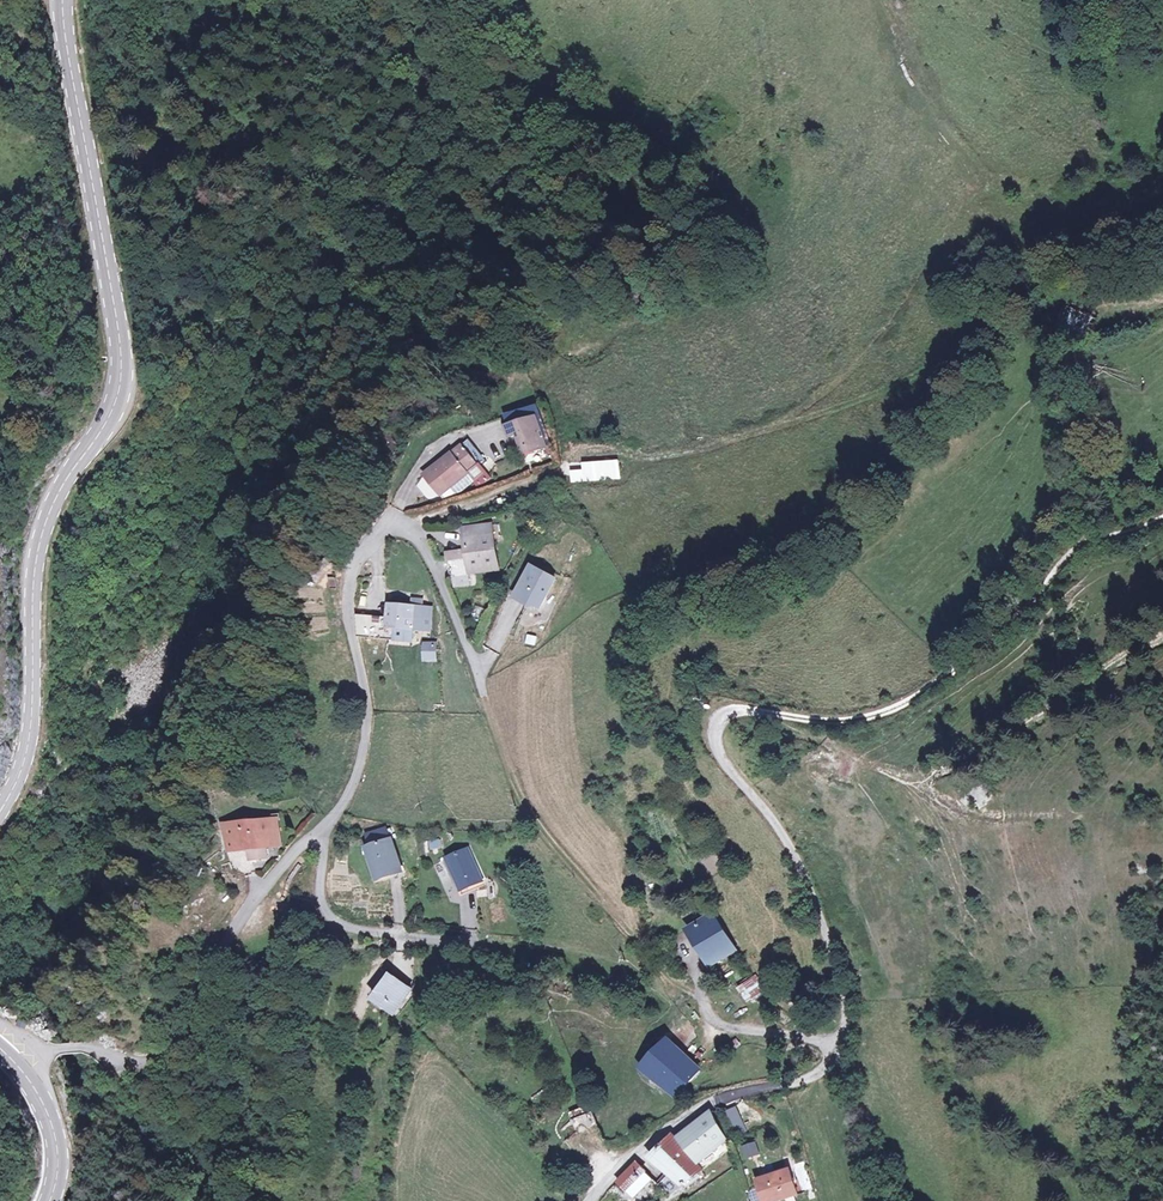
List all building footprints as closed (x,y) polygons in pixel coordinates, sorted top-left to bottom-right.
[(544,451),(560,444),(544,414),(521,426),(528,437),(535,433),(544,451)] [(455,484),(497,452),(482,432),(440,464),(455,484)] [(616,464),(582,466),(583,481),(617,479),(616,464)] [(506,510),(480,512),(483,555),(510,553),(506,510)] [(461,544),(462,560),(480,558),(479,542),(461,544)] [(320,552),(307,572),(320,580),(333,560),(320,552)] [(545,558),(527,589),(541,597),(542,595),(554,600),(569,572),(545,558)] [(403,613),(403,635),(427,636),(427,624),(428,602),(404,601),(403,613)] [(436,602),(428,602),(427,624),(445,625),(446,603),(436,602)] [(403,613),(371,612),(375,634),(403,635),(403,613)] [(496,623),(484,645),(497,653),(509,630),(496,623)] [(534,645),(536,635),(526,633),(524,643),(534,645)] [(441,639),(441,654),(452,654),(451,638),(441,639)] [(420,660),(436,661),(436,640),(421,639),(420,660)] [(977,782),(966,794),(979,806),(990,795),(977,782)] [(294,816),(245,821),(249,847),(265,845),(266,855),(283,853),(282,843),(297,842),(294,816)] [(412,831),(410,819),(391,822),(393,834),(389,835),(395,868),(420,863),(415,830),(412,831)] [(440,838),(429,839),(429,848),(441,847),(440,838)] [(474,889),(495,882),(482,849),(463,856),(474,889)] [(750,939),(726,901),(701,917),(725,955),(750,939)] [(760,989),(777,978),(769,965),(752,975),(760,989)] [(23,1022),(20,1026),(28,1032),(31,1028),(23,1022)] [(715,1063),(683,1032),(657,1061),(694,1093),(700,1083),(715,1063)] [(754,1129),(763,1121),(747,1101),(738,1109),(754,1129)] [(592,1126),(612,1117),(606,1105),(591,1111),(592,1126)] [(708,1122),(695,1133),(700,1139),(713,1156),(741,1133),(722,1111),(708,1122)] [(689,1181),(712,1162),(696,1142),(688,1134),(691,1132),(687,1128),(663,1148),(680,1169),(689,1181)] [(745,1157),(760,1153),(755,1139),(741,1143),(745,1157)] [(649,1158),(629,1180),(637,1189),(659,1170),(649,1158)] [(776,1196),(809,1188),(803,1162),(770,1170),(776,1196)] [(680,1169),(667,1179),(678,1191),(689,1181),(680,1169)] [(659,1170),(637,1189),(645,1198),(666,1178),(659,1170)]
